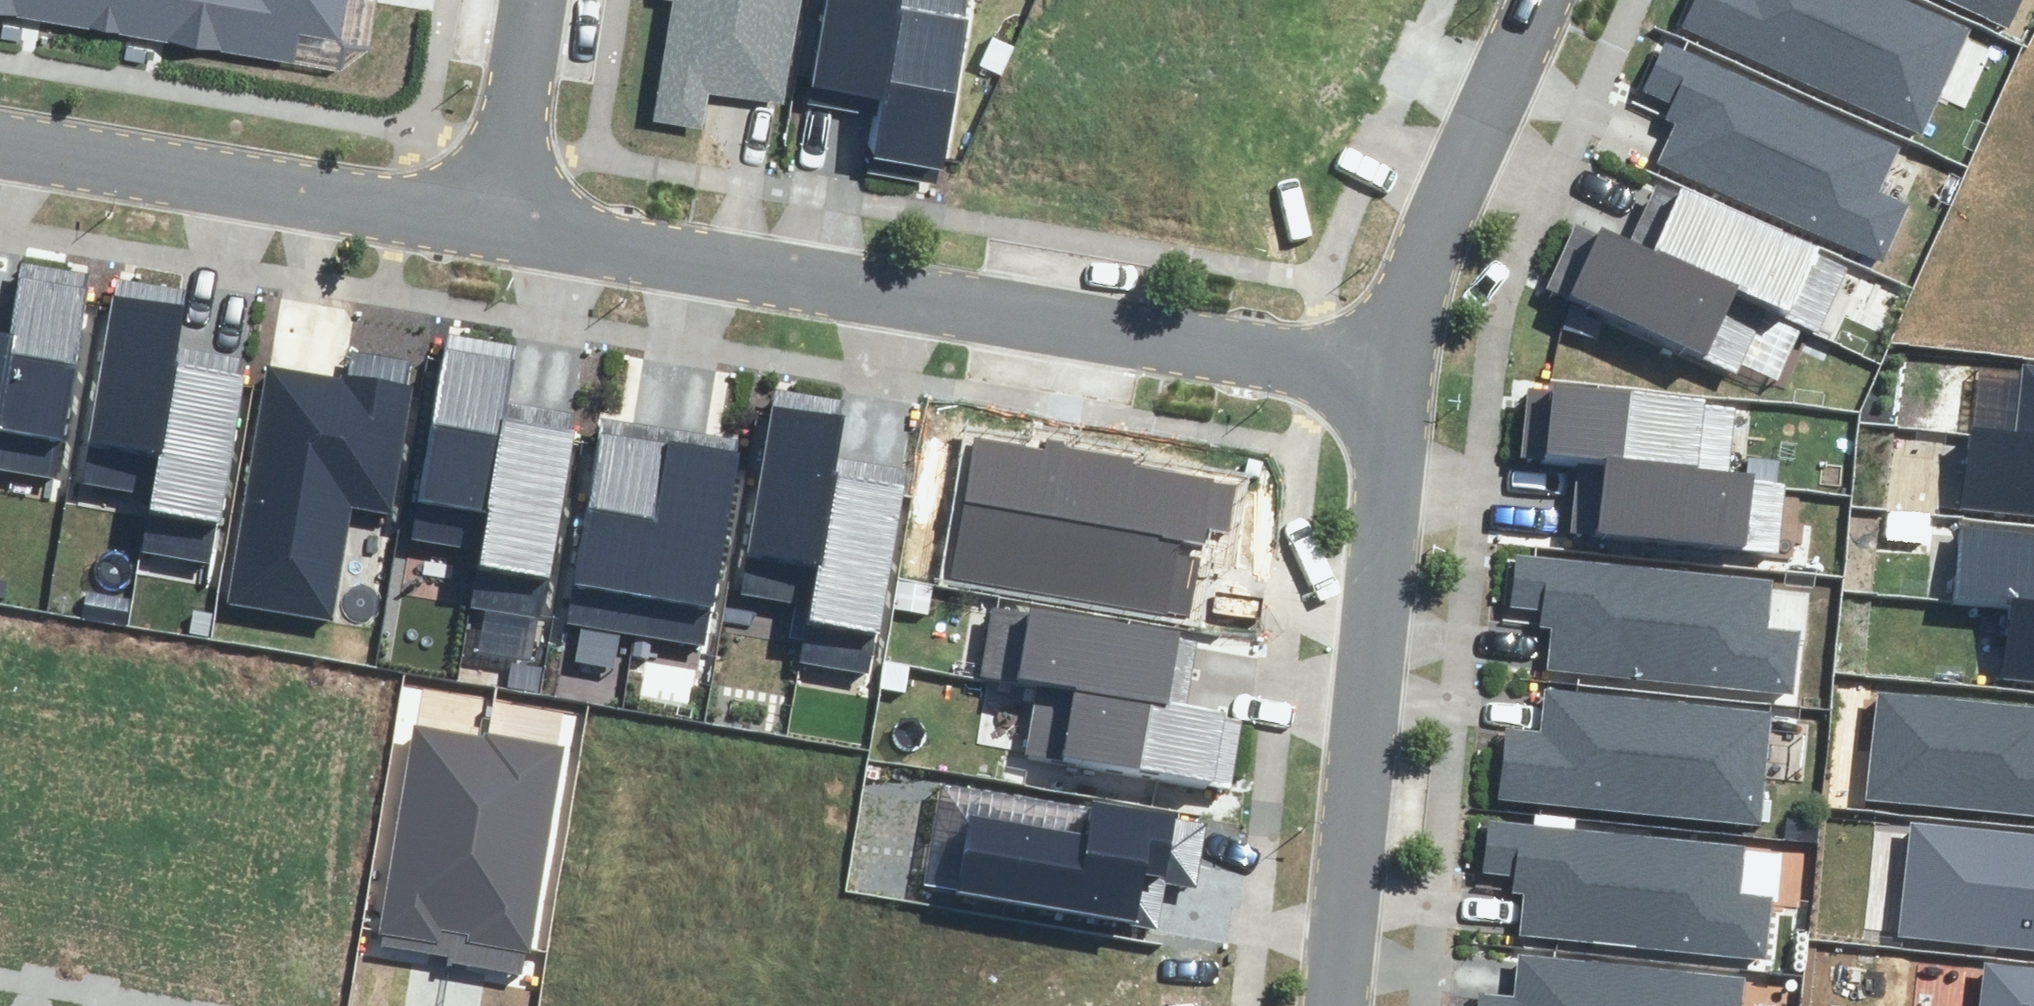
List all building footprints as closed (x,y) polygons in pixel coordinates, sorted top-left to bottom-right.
[(122,18),(125,0),(23,0),(122,18)] [(122,18),(339,58),(369,38),(376,0),(125,0),(122,18)] [(631,99),(705,111),(711,74),(762,82),(775,0),(647,0),(631,99)] [(879,83),(893,0),(822,0),(809,70),(879,83)] [(870,136),(939,147),(964,0),(893,0),(879,83),(870,136)] [(1659,20),(1908,117),(1948,16),(1906,0),(1667,0),(1659,20)] [(2005,25),(2016,0),(1951,0),(2005,25)] [(1873,130),(1657,35),(1628,100),(1663,115),(1649,145),(1883,248),(1908,190),(1857,167),(1873,130)] [(1760,301),(1819,328),(1845,268),(1656,185),(1630,243),(1760,301)] [(1730,366),(1760,301),(1630,243),(1574,217),(1544,282),(1730,366)] [(0,389),(0,428),(65,440),(97,269),(26,255),(13,321),(0,389)] [(92,452),(164,466),(184,360),(196,294),(125,281),(92,452)] [(13,321),(0,319),(0,389),(13,321)] [(2028,356),(2018,433),(2033,435),(2033,357),(2028,356)] [(416,529),(488,543),(508,437),(520,371),(448,358),(416,529)] [(250,373),(184,360),(164,466),(147,554),(207,565),(213,533),(220,534),(250,373)] [(274,369),(235,598),(335,615),(353,509),(384,514),(408,378),(351,368),(348,381),(274,369)] [(745,549),(817,562),(837,457),(849,391),(778,377),(745,549)] [(1710,480),(1716,394),(1520,380),(1514,473),(1593,479),(1589,539),(1755,551),(1760,484),(1710,480)] [(599,419),(566,617),(630,628),(664,429),(599,419)] [(2018,433),(1975,428),(1966,505),(2033,513),(2033,435),(2018,433)] [(664,429),(630,628),(694,639),(728,440),(664,429)] [(574,450),(508,437),(488,543),(471,631),(531,642),(537,610),(543,611),(574,450)] [(980,444),(968,500),(1205,548),(1206,532),(1228,536),(1236,497),(980,444)] [(903,469),(837,457),(817,562),(800,650),(860,661),(866,629),(873,630),(903,469)] [(968,500),(953,572),(1190,620),(1205,548),(968,500)] [(1991,599),(2033,604),(2033,526),(1957,517),(1948,594),(1991,599)] [(1553,565),(1549,671),(1754,678),(1793,678),(1795,615),(1760,614),(1761,571),(1553,565)] [(1983,675),(2033,681),(2033,604),(1991,599),(1983,675)] [(1074,688),(1163,702),(1174,638),(1009,610),(997,675),(1074,688)] [(1754,678),(1549,671),(1547,718),(1494,716),(1492,793),(1750,802),(1754,678)] [(1864,790),(2033,813),(2033,702),(1878,681),(1864,790)] [(1163,702),(1074,688),(1063,753),(1231,779),(1241,715),(1163,702)] [(416,725),(381,938),(454,948),(489,739),(416,725)] [(562,751),(489,739),(454,948),(526,960),(562,751)] [(977,816),(964,891),(1132,919),(1140,874),(1165,878),(1176,811),(1095,797),(1089,835),(977,816)] [(1906,932),(2033,945),(2033,838),(1917,826),(1906,932)] [(1505,829),(1502,934),(1707,941),(1746,941),(1748,878),(1712,877),(1713,834),(1505,829)] [(1502,934),(1500,981),(1447,979),(1446,1005),(1705,1005),(1707,941),(1502,934)] [(1981,1005),(2033,1005),(2033,964),(1986,959),(1981,1005)]
